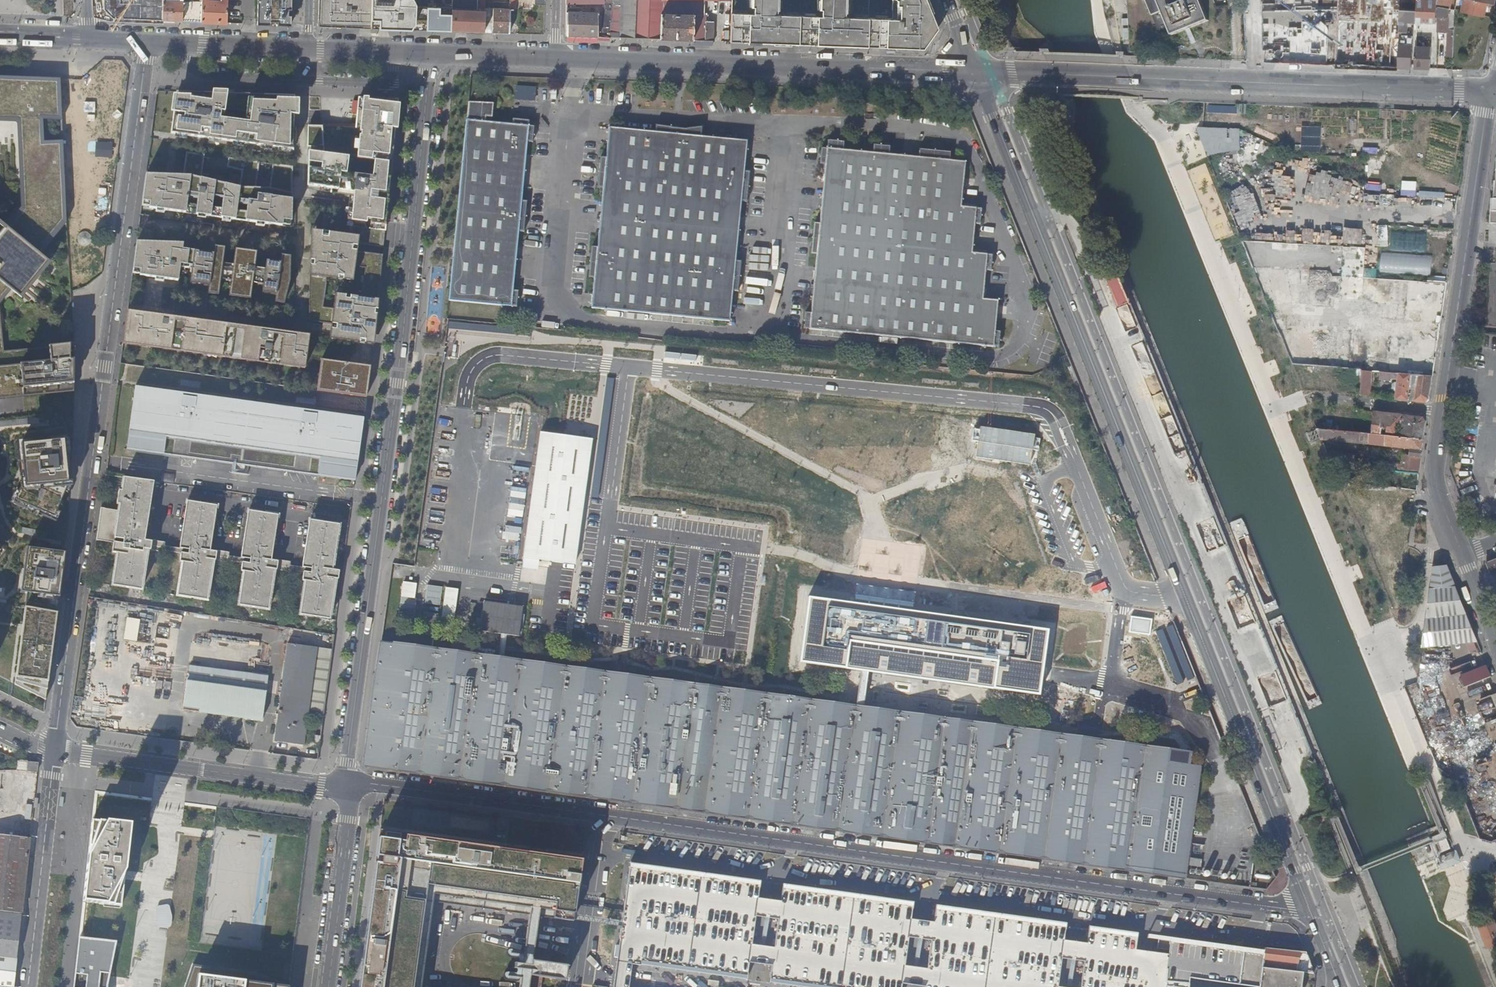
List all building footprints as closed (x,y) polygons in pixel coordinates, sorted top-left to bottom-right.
[(104,11),(112,19),(163,21),(164,0),(104,0),(104,11)] [(163,21),(177,22),(181,22),(183,0),(164,0),(163,21)] [(181,22),(189,22),(190,0),(183,0),(181,22)] [(200,23),(201,15),(201,7),(201,0),(199,0),(190,0),(189,22),(200,23)] [(227,0),(222,0),(222,1),(207,0),(201,0),(201,7),(201,15),(200,23),(226,24),(227,0)] [(257,25),(291,26),(291,0),(257,0),(257,25)] [(317,27),(346,28),(346,25),(361,25),(361,29),(371,29),(371,0),(318,0),(317,27)] [(404,0),(371,0),(371,29),(381,30),(400,30),(408,31),(413,25),(414,7),(414,5),(408,0),(404,0)] [(451,8),(451,32),(454,32),(483,33),(483,24),(484,9),(484,0),(452,0),(451,8)] [(603,0),(566,0),(567,7),(566,37),(597,38),(597,13),(575,12),(575,4),(603,4),(603,0)] [(634,39),(636,6),(636,0),(611,0),(611,12),(610,38),(634,39)] [(731,1),(731,0),(636,0),(636,6),(634,39),(713,42),(714,23),(706,22),(706,16),(704,16),(705,1),(731,1)] [(731,11),(730,43),(798,46),(923,50),(937,29),(925,0),(894,0),(894,19),(843,16),(844,0),(819,0),(819,16),(777,14),(777,0),(751,0),(751,12),(731,11)] [(1161,37),(1210,18),(1202,0),(1146,0),(1161,37)] [(1342,0),(1308,0),(1308,27),(1342,28),(1342,0)] [(1417,21),(1437,23),(1438,17),(1438,7),(1439,0),(1418,0),(1418,10),(1417,21)] [(1438,7),(1455,10),(1457,5),(1455,5),(1451,4),(1452,0),(1439,0),(1438,7)] [(1488,2),(1480,0),(1467,0),(1464,12),(1486,16),(1488,2)] [(427,8),(414,7),(413,25),(408,31),(426,31),(427,8)] [(1455,10),(1438,7),(1438,17),(1439,17),(1439,32),(1449,32),(1450,15),(1455,15),(1455,10)] [(451,8),(427,8),(426,31),(451,32),(451,8)] [(492,9),(484,9),(483,24),(483,33),(490,34),(492,34),(492,9)] [(492,34),(508,34),(510,9),(492,9),(492,34)] [(1400,33),(1403,33),(1403,32),(1408,32),(1408,24),(1406,24),(1406,21),(1417,21),(1418,10),(1401,10),(1400,33)] [(603,38),(610,38),(611,12),(604,13),(603,38)] [(1417,24),(1416,68),(1431,69),(1432,40),(1430,25),(1417,24)] [(1400,44),(1399,67),(1412,68),(1413,36),(1403,36),(1402,44),(1400,44)] [(121,62),(105,61),(103,87),(123,89),(123,92),(126,93),(129,72),(121,62)] [(43,141),(42,120),(62,121),(60,79),(0,77),(0,121),(18,122),(21,209),(5,227),(0,223),(0,303),(11,290),(20,297),(49,263),(38,254),(67,216),(63,142),(43,141)] [(406,91),(416,92),(417,85),(414,84),(407,84),(406,91)] [(289,96),(176,92),(176,94),(171,95),(169,112),(172,112),(171,134),(290,150),(289,96)] [(124,108),(125,98),(117,97),(115,108),(124,108)] [(398,100),(361,99),(360,129),(312,130),(308,172),(312,172),(310,189),(353,193),(352,222),(368,224),(368,220),(384,222),(398,100)] [(455,248),(450,301),(517,308),(518,291),(514,290),(518,231),(523,231),(525,200),(521,200),(526,142),(531,143),(532,126),(527,126),(527,119),(511,118),(511,124),(485,121),(485,117),(491,117),(492,103),(469,102),(467,120),(455,248)] [(115,108),(101,106),(99,125),(121,126),(124,108),(115,108)] [(592,246),(589,277),(595,278),(593,308),(731,320),(734,290),(738,290),(741,260),(735,259),(741,202),(746,203),(749,172),(743,171),(746,141),(701,137),(702,127),(691,129),(655,125),(655,133),(608,128),(606,158),(599,157),(596,188),(603,188),(598,246),(592,246)] [(1203,154),(1245,153),(1244,127),(1203,128),(1203,154)] [(808,312),(807,327),(1002,346),(1003,330),(997,329),(1000,299),(984,298),(987,270),(992,271),(993,253),(973,251),(975,223),(982,224),(983,207),(963,205),(966,160),(951,159),(952,152),(920,149),(920,156),(890,153),(891,146),(873,144),(873,152),(843,149),(844,142),(827,140),(827,148),(822,147),(820,164),(825,164),(820,223),(815,223),(813,253),(818,254),(813,312),(808,312)] [(97,141),(94,156),(111,159),(113,143),(97,141)] [(144,174),(139,207),(291,227),(291,167),(271,164),(268,189),(254,188),(257,162),(226,158),(225,167),(239,171),(237,188),(199,179),(202,155),(184,152),(182,168),(181,176),(164,175),(146,174),(144,174)] [(107,215),(109,207),(93,204),(92,212),(107,215)] [(1390,245),(1389,225),(1379,225),(1379,245),(1390,245)] [(360,238),(312,231),(309,323),(332,326),(330,341),(354,345),(375,348),(382,257),(358,253),(360,238)] [(90,244),(89,232),(78,233),(80,245),(90,244)] [(180,248),(135,242),(130,274),(133,275),(138,275),(176,280),(178,264),(193,266),(191,277),(190,284),(210,286),(209,294),(219,295),(221,281),(225,252),(212,250),(211,258),(180,254),(180,248)] [(257,256),(235,253),(231,282),(230,296),(251,299),(253,285),(257,256)] [(281,263),(266,262),(263,287),(263,293),(277,295),(276,302),(285,304),(290,281),(290,258),(281,257),(281,263)] [(1118,273),(1106,277),(1116,307),(1129,303),(1118,273)] [(308,337),(126,311),(121,344),(304,369),(308,337)] [(74,391),(75,349),(75,345),(3,344),(0,316),(0,399),(74,391)] [(1128,331),(1129,341),(1140,340),(1139,329),(1128,331)] [(1426,333),(1425,355),(1410,355),(1410,367),(1424,368),(1424,375),(1437,375),(1438,333),(1426,333)] [(351,365),(321,361),(320,370),(317,392),(367,399),(372,368),(351,365)] [(1363,371),(1361,396),(1370,397),(1372,379),(1372,372),(1363,371)] [(1398,392),(1398,400),(1409,401),(1412,375),(1390,373),(1387,373),(1381,372),(1380,379),(1392,380),(1392,379),(1400,380),(1399,384),(1398,392)] [(1412,375),(1409,401),(1426,403),(1430,399),(1433,376),(1412,375)] [(362,418),(134,388),(125,451),(354,481),(362,418)] [(488,417),(488,412),(476,412),(475,424),(478,425),(479,416),(488,417)] [(1401,439),(1424,441),(1427,422),(1424,417),(1374,412),(1372,435),(1396,438),(1397,424),(1403,424),(1401,439)] [(1408,473),(1419,474),(1424,441),(1401,439),(1396,438),(1372,435),(1318,429),(1322,440),(1411,450),(1410,456),(1405,456),(1403,464),(1409,465),(1409,467),(1408,473)] [(590,442),(538,435),(522,561),(574,567),(582,502),(590,442)] [(65,440),(21,445),(24,480),(15,500),(55,517),(69,484),(65,440)] [(1333,466),(1349,468),(1355,468),(1355,463),(1356,457),(1349,457),(1349,458),(1328,456),(1333,466)] [(1395,488),(1417,490),(1419,474),(1408,473),(1398,472),(1396,472),(1395,488)] [(152,484),(122,480),(121,485),(151,489),(152,484)] [(151,489),(121,485),(120,493),(140,496),(139,500),(149,501),(151,489)] [(140,496),(120,493),(117,513),(99,510),(96,536),(113,538),(112,545),(110,555),(116,555),(111,588),(134,591),(140,551),(147,552),(163,554),(163,553),(180,555),(179,564),(182,564),(176,598),(206,602),(213,562),(227,564),(227,563),(241,565),(240,573),(243,573),(238,607),(268,612),(274,571),(288,574),(289,572),(303,574),(301,582),(304,583),(302,596),(305,597),(303,610),(300,609),(299,616),(329,621),(330,614),(327,613),(332,580),(337,581),(339,572),(332,571),(315,569),(315,571),(301,568),(289,567),(290,565),(274,562),(274,561),(271,560),(262,559),(262,560),(254,559),(253,561),(240,559),(228,557),(228,555),(212,553),(212,551),(209,551),(200,549),(200,551),(192,550),(192,552),(178,550),(163,547),(163,545),(148,543),(148,541),(138,540),(139,537),(144,538),(149,501),(139,500),(140,496)] [(185,502),(178,550),(192,552),(192,550),(200,551),(200,549),(209,551),(216,507),(185,502)] [(277,516),(247,512),(240,559),(253,561),(254,559),(262,560),(262,559),(271,560),(277,516)] [(339,526),(309,521),(301,568),(315,571),(315,569),(332,571),(339,526)] [(113,538),(96,536),(95,543),(112,545),(113,538)] [(27,594),(26,608),(58,614),(66,553),(28,548),(22,593),(27,594)] [(141,592),(147,552),(140,551),(134,591),(141,592)] [(1487,563),(1491,575),(1495,573),(1495,560),(1487,563)] [(1436,569),(1424,649),(1478,643),(1448,567),(1436,569)] [(402,582),(401,615),(415,615),(416,582),(402,582)] [(441,604),(442,586),(427,585),(426,603),(441,604)] [(455,621),(458,589),(446,587),(442,620),(455,621)] [(1048,629),(809,597),(800,662),(1039,694),(1048,629)] [(26,608),(15,685),(46,701),(58,614),(26,608)] [(127,617),(124,640),(138,641),(140,619),(127,617)] [(313,677),(316,657),(317,649),(288,644),(275,741),(303,745),(313,677)] [(380,653),(365,767),(661,807),(1186,880),(1199,766),(1189,765),(1191,754),(391,644),(390,655),(380,653)] [(1478,644),(1469,645),(1470,653),(1479,651),(1478,644)] [(322,658),(316,657),(313,677),(319,678),(322,658)] [(1466,687),(1492,677),(1488,667),(1463,678),(1466,687)] [(266,693),(188,681),(183,710),(262,722),(266,693)] [(1439,721),(1428,718),(1426,728),(1436,731),(1439,721)] [(311,747),(319,748),(319,746),(320,739),(320,737),(313,736),(311,747)] [(21,809),(20,820),(35,822),(40,774),(0,769),(0,807),(21,809)] [(356,986),(381,986),(399,859),(487,871),(490,852),(581,864),(587,826),(387,801),(380,843),(356,986)] [(81,900),(119,905),(129,825),(91,820),(81,900)] [(30,838),(0,835),(0,911),(21,913),(30,838)] [(430,913),(423,912),(426,892),(455,896),(454,904),(573,921),(573,917),(578,883),(487,871),(399,859),(381,986),(420,986),(430,913)] [(761,883),(631,865),(623,924),(620,945),(618,957),(618,962),(626,963),(748,979),(752,953),(758,908),(761,883)] [(784,886),(780,911),(774,956),(771,983),(803,986),(903,986),(904,975),(911,930),(914,904),(784,886)] [(423,912),(430,913),(432,901),(454,904),(455,896),(426,892),(423,912)] [(171,927),(172,907),(157,906),(156,926),(171,927)] [(937,907),(933,933),(927,979),(926,986),(1059,986),(1064,950),(1067,925),(937,907)] [(21,913),(0,911),(0,986),(13,986),(21,913)] [(1481,927),(1489,948),(1492,947),(1495,957),(1495,921),(1493,916),(1486,919),(1488,924),(1481,927)] [(1090,928),(1086,953),(1082,986),(1189,986),(1190,984),(1166,982),(1169,960),(1169,955),(1137,950),(1139,935),(1090,928)] [(71,986),(105,986),(105,984),(107,978),(114,941),(77,937),(71,986)] [(1302,972),(1312,973),(1305,954),(1264,949),(1263,969),(1302,973),(1302,972)] [(1318,974),(1312,973),(1302,972),(1302,973),(1263,969),(1192,960),(1192,963),(1169,960),(1166,982),(1190,984),(1189,986),(1316,986),(1318,974)] [(564,982),(566,967),(532,962),(528,986),(541,986),(542,979),(564,982)] [(261,977),(193,968),(187,986),(286,986),(261,977)]
